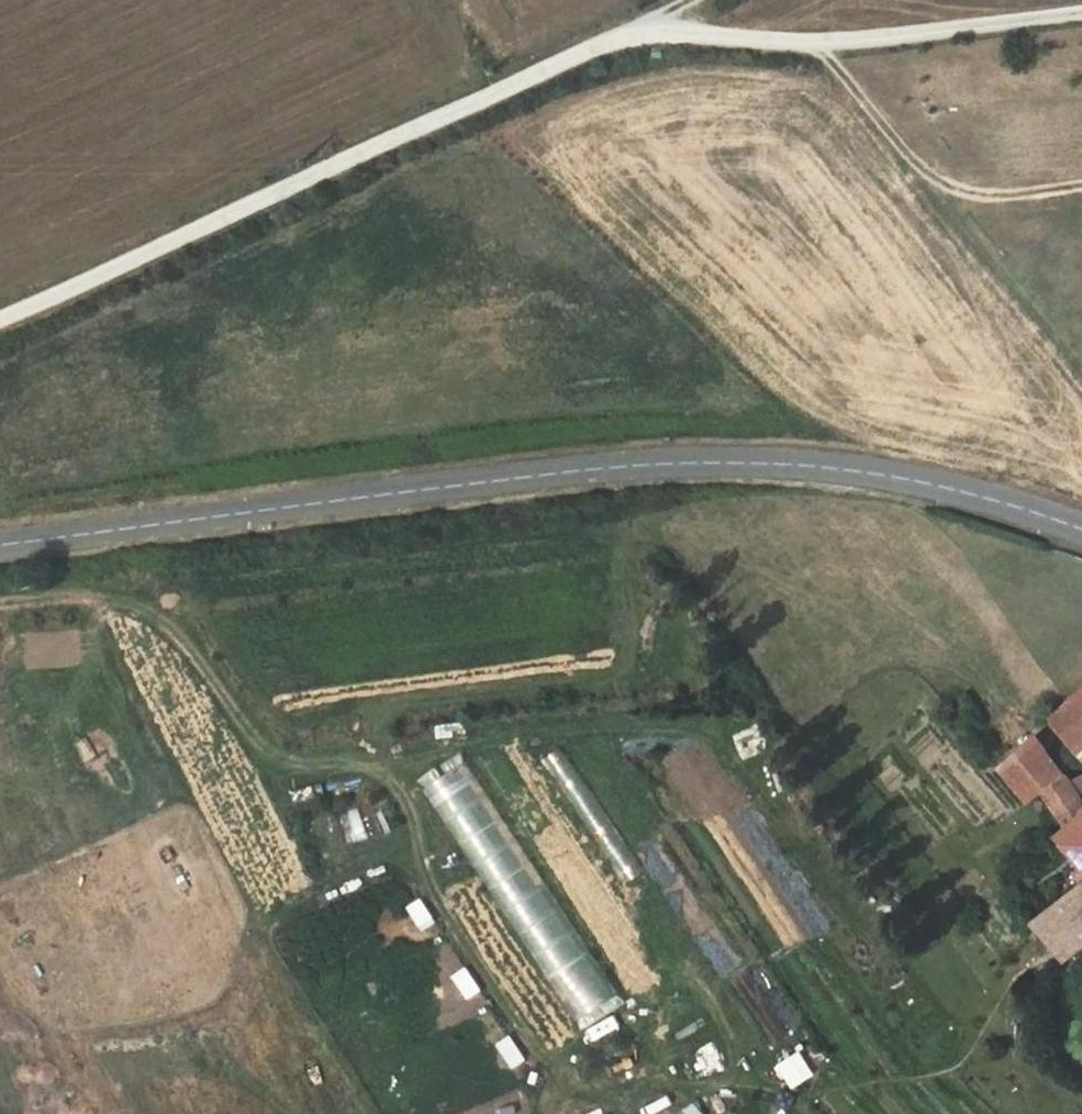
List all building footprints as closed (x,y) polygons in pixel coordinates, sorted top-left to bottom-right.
[(1050,734),(1033,749),(1078,804),(1081,800),(1081,703),(1050,734)] [(723,736),(738,759),(755,748),(740,725),(723,736)] [(1044,865),(1072,837),(1019,762),(984,793),(1015,830),(1028,820),(1041,843),(1032,850),(1044,865)] [(440,796),(558,1006),(600,983),(483,772),(440,796)] [(341,852),(357,848),(347,814),(331,818),(341,852)] [(1053,921),(1081,951),(1081,831),(1080,831),(1072,837),(1044,865),(1076,903),(1053,921)] [(423,931),(440,921),(425,896),(408,906),(423,931)] [(1052,988),(1081,966),(1081,951),(1053,921),(1017,948),(1052,988)] [(474,964),(455,972),(466,999),(485,992),(474,964)] [(500,1042),(511,1068),(525,1062),(514,1036),(500,1042)]
